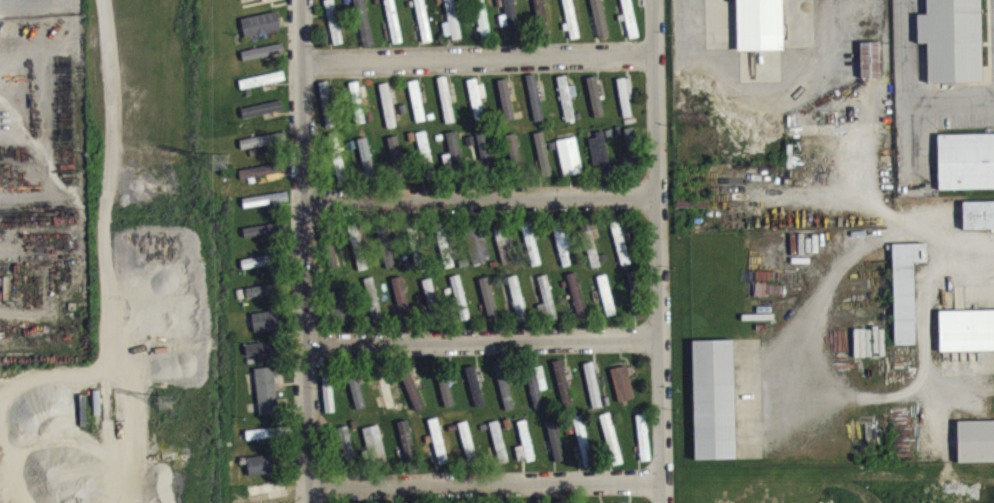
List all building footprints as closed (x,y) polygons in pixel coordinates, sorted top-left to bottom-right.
[(241,9),(282,1),(281,0),(240,0),(241,9)] [(511,51),(522,49),(514,0),(503,0),(511,51)] [(545,0),(535,0),(538,40),(548,39),(545,0)] [(785,59),(784,0),(738,0),(739,60),(785,59)] [(926,12),(925,0),(980,0),(982,79),(927,81),(926,41),(916,41),(916,12),(926,12)] [(622,37),(628,36),(630,48),(640,46),(631,1),(621,3),(625,22),(619,24),(622,37)] [(569,36),(572,49),(581,47),(572,2),(563,4),(569,36)] [(598,48),(608,47),(603,2),(593,3),(598,48)] [(353,5),(365,57),(376,55),(364,3),(353,5)] [(446,48),(461,46),(456,3),(446,4),(449,31),(444,32),(446,48)] [(415,6),(424,52),(434,50),(424,4),(415,6)] [(476,6),(481,47),(490,46),(486,5),(476,6)] [(327,9),(333,54),(342,53),(337,7),(327,9)] [(404,51),(394,7),(385,9),(394,53),(404,51)] [(242,28),(246,47),(282,39),(278,20),(242,28)] [(862,87),(882,86),(881,51),(861,51),(862,87)] [(240,90),(242,99),(287,89),(284,80),(240,90)] [(527,85),(535,131),(545,129),(537,83),(527,85)] [(447,133),(457,131),(448,85),(438,87),(447,133)] [(577,94),(569,95),(568,85),(560,86),(565,131),(575,130),(572,106),(578,105),(577,94)] [(589,86),(594,127),(604,126),(599,85),(589,86)] [(631,86),(618,88),(624,127),(633,126),(630,107),(634,107),(631,86)] [(468,89),(476,129),(486,128),(482,107),(488,106),(485,93),(479,94),(478,88),(468,89)] [(514,129),(510,88),(500,89),(504,130),(514,129)] [(418,132),(427,130),(419,89),(409,91),(418,132)] [(327,137),(336,135),(328,90),(319,92),(327,137)] [(380,93),(388,138),(399,136),(392,100),(391,100),(389,92),(380,93)] [(351,113),(368,113),(367,93),(350,93),(351,113)] [(936,133),(993,132),(993,187),(938,188),(936,133)] [(641,169),(636,136),(626,138),(631,171),(641,169)] [(477,141),(485,179),(495,177),(487,139),(477,141)] [(241,150),(243,159),(288,150),(286,140),(241,150)] [(417,142),(427,188),(437,186),(427,140),(417,142)] [(451,162),(443,164),(446,177),(454,175),(455,180),(466,178),(457,140),(447,143),(451,162)] [(597,184),(613,181),(605,140),(596,142),(597,147),(590,148),(597,184)] [(537,142),(543,183),(551,182),(546,141),(537,142)] [(506,144),(510,177),(522,176),(518,143),(506,144)] [(402,168),(399,145),(389,147),(392,169),(402,168)] [(375,186),(370,146),(359,148),(362,172),(361,172),(363,187),(375,186)] [(584,182),(576,146),(558,150),(566,186),(584,182)] [(336,191),(345,190),(343,161),(334,162),(336,191)] [(284,171),(240,180),(242,190),(286,181),(284,171)] [(290,210),(288,200),(243,208),(245,218),(290,210)] [(993,238),(993,211),(964,211),(964,239),(993,238)] [(534,276),(543,273),(531,230),(522,232),(534,276)] [(614,231),(620,275),(629,274),(623,230),(614,231)] [(435,233),(441,267),(456,264),(451,242),(448,243),(445,231),(435,233)] [(244,237),(246,247),(277,242),(275,232),(244,237)] [(370,277),(357,232),(347,235),(360,280),(370,277)] [(591,279),(602,276),(592,232),(580,235),(591,279)] [(492,270),(483,233),(464,237),(473,274),(492,270)] [(495,236),(503,273),(512,271),(504,233),(495,236)] [(562,276),(572,274),(568,257),(572,257),(568,235),(555,237),(562,276)] [(917,354),(915,271),(929,271),(928,253),(894,253),(896,354),(917,354)] [(325,257),(331,278),(341,276),(335,254),(325,257)] [(242,270),(244,280),(275,273),(273,263),(242,270)] [(589,328),(577,281),(568,284),(580,330),(589,328)] [(607,326),(616,324),(609,283),(600,285),(607,326)] [(452,285),(460,330),(470,329),(462,284),(452,285)] [(530,329),(518,284),(508,286),(520,332),(530,329)] [(560,327),(547,284),(538,286),(545,312),(538,314),(543,331),(560,327)] [(641,300),(638,284),(630,286),(633,301),(641,300)] [(413,325),(403,285),(391,288),(402,328),(413,325)] [(363,288),(369,331),(382,329),(376,286),(363,288)] [(498,327),(492,286),(482,287),(488,328),(498,327)] [(429,319),(439,317),(433,287),(423,289),(429,319)] [(350,292),(333,293),(335,329),(351,328),(350,292)] [(279,303),(278,293),(246,296),(247,306),(279,303)] [(940,320),(941,361),(993,360),(993,319),(940,320)] [(254,340),(282,339),(281,320),(254,321),(254,340)] [(735,349),(694,350),(696,469),(737,468),(735,349)] [(248,365),(278,361),(277,350),(246,354),(248,365)] [(495,371),(505,420),(517,418),(506,369),(495,371)] [(553,371),(564,414),(574,412),(563,369),(553,371)] [(584,373),(594,418),(604,416),(594,371),(584,373)] [(485,415),(478,374),(468,376),(475,417),(485,415)] [(637,407),(627,374),(611,379),(620,412),(637,407)] [(545,417),(542,399),(548,398),(544,376),(528,378),(534,419),(545,417)] [(257,377),(259,424),(278,423),(276,377),(257,377)] [(416,420),(425,416),(411,380),(402,383),(416,420)] [(335,421),(333,381),(324,381),(325,422),(335,421)] [(380,417),(395,414),(388,381),(379,383),(383,405),(377,407),(380,417)] [(356,419),(366,417),(360,385),(350,387),(356,419)] [(449,387),(440,389),(447,417),(456,415),(449,387)] [(625,472),(611,422),(601,424),(614,475),(625,472)] [(595,475),(583,424),(574,426),(586,477),(595,475)] [(650,470),(649,424),(639,424),(640,470),(650,470)] [(432,428),(438,474),(447,472),(441,427),(432,428)] [(398,432),(408,472),(419,469),(408,429),(398,432)] [(516,457),(519,471),(535,468),(528,429),(519,431),(523,455),(516,457)] [(546,431),(558,472),(567,470),(556,429),(546,431)] [(478,466),(468,430),(459,433),(468,469),(478,466)] [(507,472),(502,430),(493,431),(497,473),(507,472)] [(960,472),(993,471),(993,430),(959,430),(960,472)] [(366,437),(373,475),(388,473),(381,434),(366,437)] [(246,441),(249,455),(281,449),(278,435),(246,441)] [(358,474),(348,435),(337,438),(346,477),(358,474)] [(250,483),(279,482),(278,464),(249,465),(250,483)] [(251,502),(288,502),(286,490),(250,496),(251,502)]
